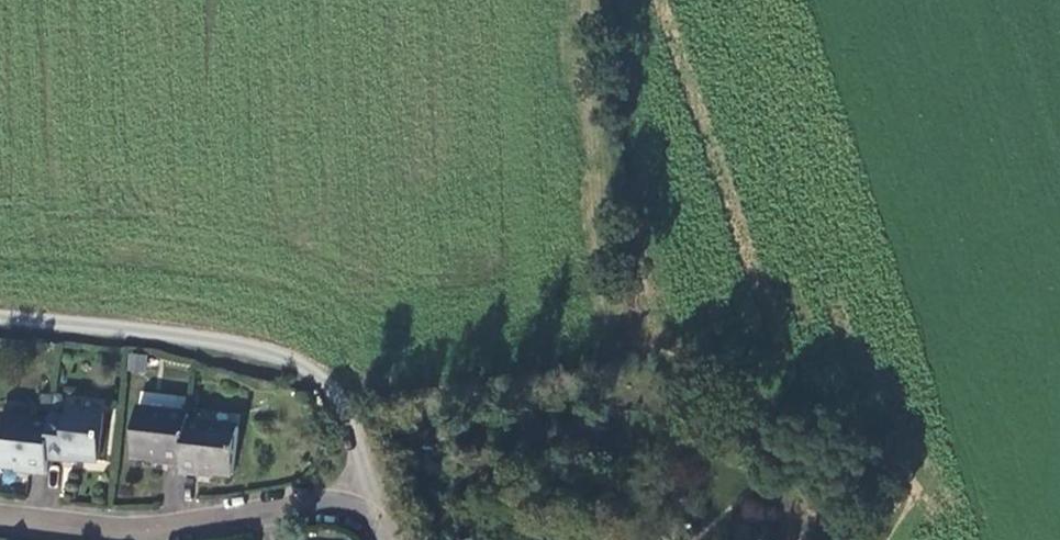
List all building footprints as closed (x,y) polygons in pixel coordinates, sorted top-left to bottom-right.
[(184,466),(189,423),(190,414),(139,408),(134,457),(168,460),(167,464),(184,466)] [(53,423),(49,460),(66,461),(67,458),(100,462),(105,413),(71,409),(70,416),(54,415),(53,423)] [(48,475),(49,460),(53,423),(3,417),(0,440),(0,465),(32,469),(31,473),(48,475)] [(184,466),(183,473),(201,475),(201,471),(235,476),(240,429),(189,423),(184,466)]
